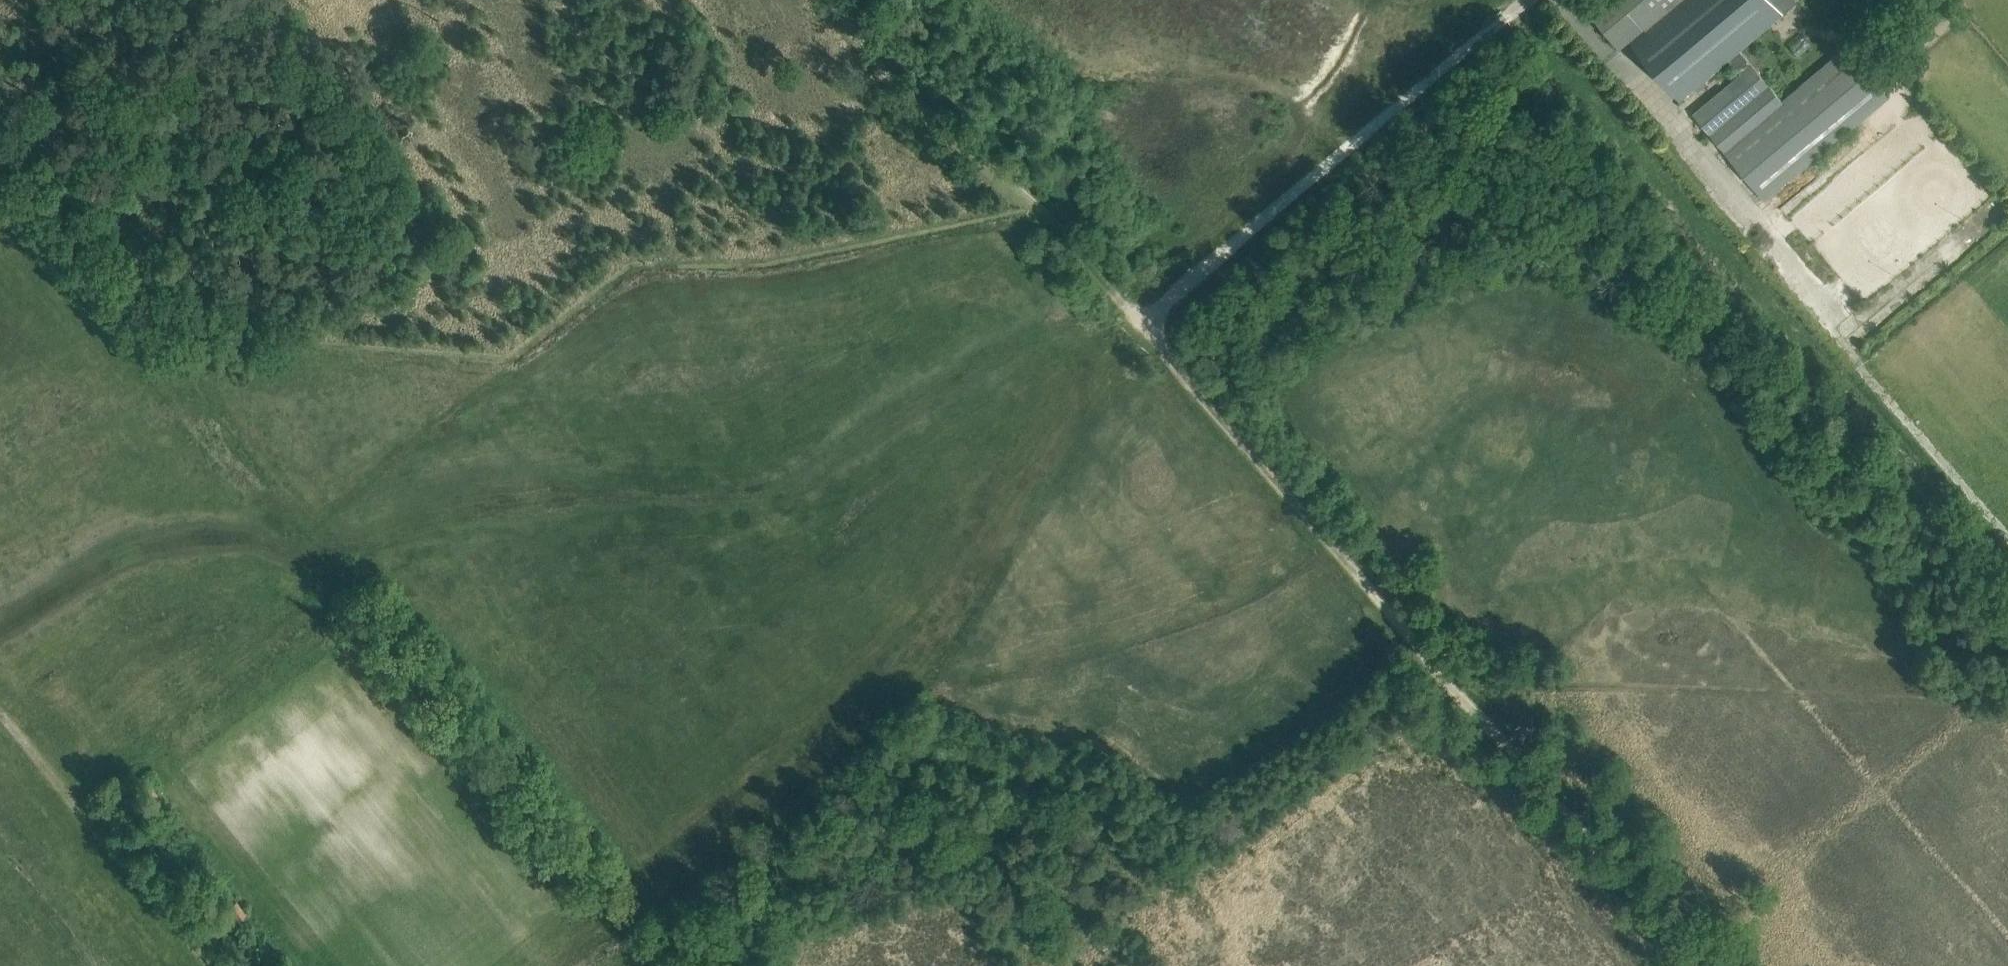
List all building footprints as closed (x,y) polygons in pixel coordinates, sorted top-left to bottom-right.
[(1587,12),(1618,49),(1643,29),(1644,28),(1642,30),(1693,91),(1694,89),(1697,93),(1708,84),(1705,80),(1729,60),(1740,74),(1692,115),(1765,202),(1890,98),(1847,46),(1782,101),(1741,51),(1799,2),(1797,0),(1602,0),(1587,12)] [(231,904),(240,918),(251,911),(242,897),(231,904)]
